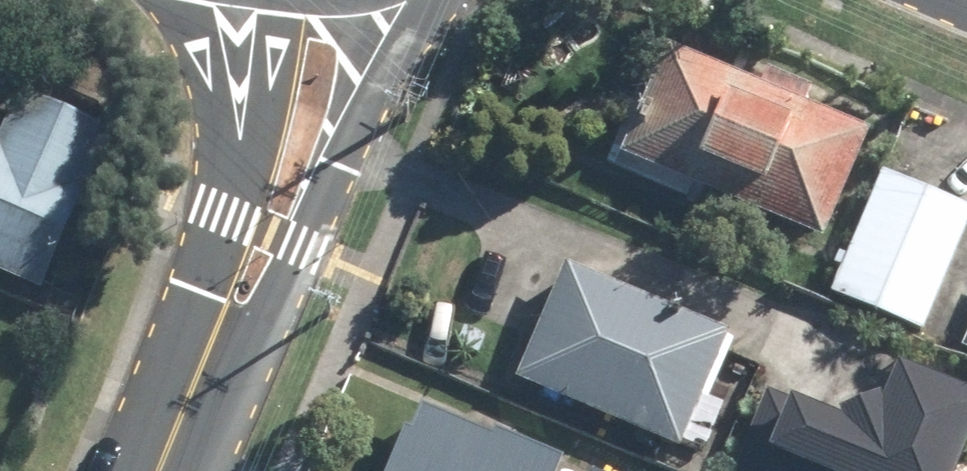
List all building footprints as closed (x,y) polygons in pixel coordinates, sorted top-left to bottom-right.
[(869,125),(675,49),(629,165),(823,242),(869,125)] [(0,133),(0,273),(48,294),(119,133),(19,89),(0,133)] [(966,252),(966,202),(878,169),(832,296),(937,335),(966,252)] [(687,445),(735,329),(567,260),(519,376),(687,445)] [(776,372),(733,470),(966,470),(966,397),(905,370),(883,419),(776,372)] [(569,456),(422,398),(393,470),(563,470),(569,456)] [(599,457),(593,470),(632,470),(599,457)]
